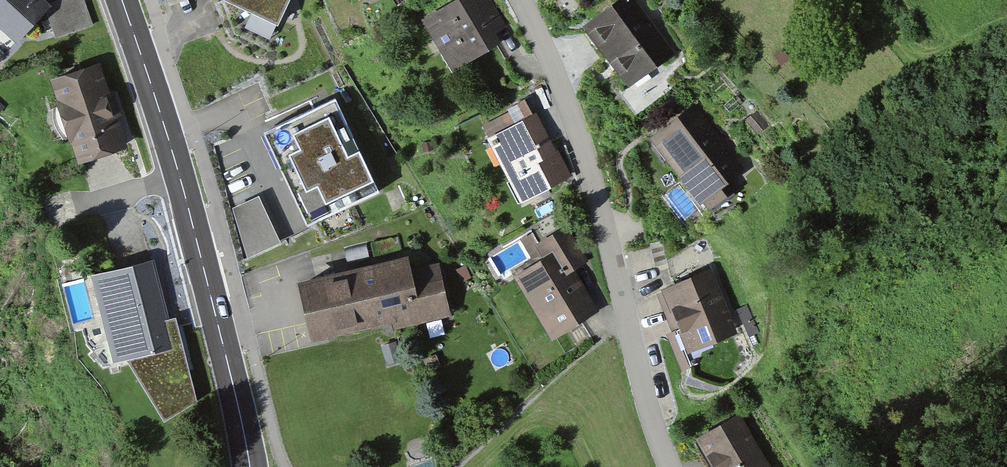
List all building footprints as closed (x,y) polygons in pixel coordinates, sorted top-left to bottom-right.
[(38,0),(0,0),(0,28),(16,44),(46,13),(56,39),(92,26),(82,0),(71,0),(47,9),(38,0)] [(175,10),(198,0),(172,0),(175,10)] [(237,4),(290,29),(299,0),(239,0),(237,4)] [(490,0),(468,0),(429,19),(461,70),(516,39),(490,0)] [(632,0),(625,0),(590,23),(636,86),(675,54),(632,0)] [(99,67),(53,84),(83,167),(129,150),(99,67)] [(336,101),(263,137),(309,230),(381,195),(336,101)] [(745,171),(694,104),(649,138),(699,205),(745,171)] [(570,177),(536,112),(486,138),(520,203),(570,177)] [(282,244),(259,195),(232,207),(249,260),(282,244)] [(600,312),(574,269),(587,262),(565,226),(538,243),(546,257),(514,276),(552,340),(600,312)] [(345,249),(348,263),(369,258),(366,245),(345,249)] [(409,258),(297,284),(311,344),(390,326),(391,332),(453,318),(441,265),(412,272),(409,258)] [(151,264),(94,279),(114,363),(128,360),(162,425),(195,402),(172,322),(166,322),(151,264)] [(741,334),(719,271),(669,289),(693,350),(741,334)] [(741,418),(702,441),(716,466),(774,466),(741,418)]
